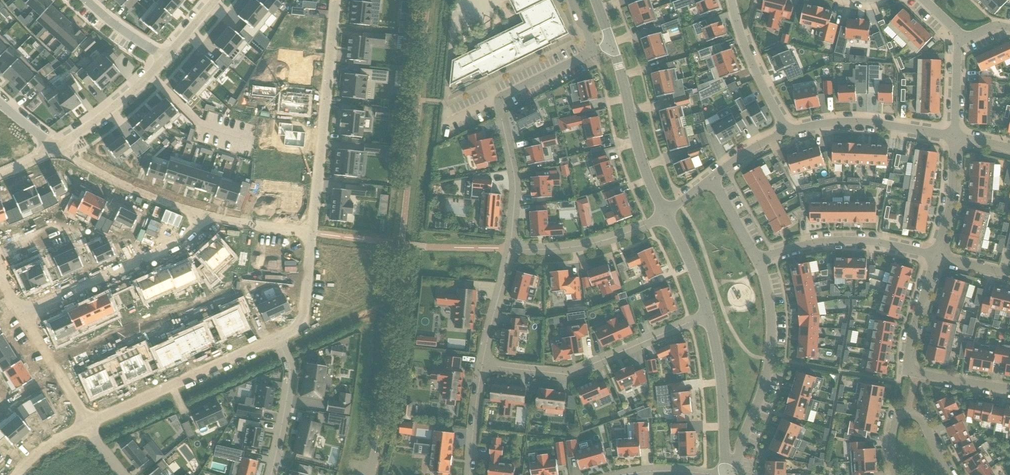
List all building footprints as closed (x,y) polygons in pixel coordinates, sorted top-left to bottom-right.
[(25,3),(33,10),(42,0),(28,0),(25,3)] [(33,10),(40,16),(36,20),(36,21),(52,3),(50,0),(42,0),(33,10)] [(123,5),(128,10),(136,2),(138,0),(128,0),(123,5)] [(154,2),(147,10),(165,26),(172,17),(153,0),(152,1),(154,2)] [(153,0),(172,17),(172,16),(171,15),(178,7),(169,0),(153,0)] [(245,7),(265,24),(265,23),(271,15),(272,15),(277,9),(267,1),(262,6),(255,0),(251,0),(245,7)] [(267,1),(277,9),(282,4),(277,0),(267,0),(267,1)] [(350,24),(369,26),(371,10),(380,11),(381,0),(364,0),(364,2),(352,1),(350,24)] [(517,15),(519,13),(524,22),(478,45),(480,48),(476,50),(476,49),(453,61),(450,87),(451,87),(451,85),(480,70),(483,76),(487,73),(488,75),(552,44),(551,42),(569,33),(553,0),(510,0),(517,15)] [(629,5),(633,16),(654,9),(651,0),(643,0),(629,5)] [(720,9),(716,0),(679,0),(673,2),(676,10),(689,6),(690,9),(698,7),(701,15),(720,9)] [(762,11),(771,13),(769,18),(779,21),(780,17),(790,19),(793,6),(786,5),(787,0),(765,0),(762,11)] [(995,14),(1008,0),(990,0),(985,5),(995,14)] [(302,1),(302,8),(305,9),(315,10),(316,2),(302,1)] [(52,3),(36,21),(44,28),(45,29),(59,13),(51,5),(53,3),(52,3)] [(819,35),(817,40),(833,44),(838,25),(830,23),(833,11),(824,9),(824,8),(814,6),(805,4),(800,24),(818,28),(816,35),(819,35)] [(245,7),(237,16),(247,24),(242,29),(253,38),(265,24),(245,7)] [(292,7),(291,14),(304,16),(305,9),(302,8),(292,7)] [(658,20),(654,9),(633,16),(637,27),(658,20)] [(897,35),(913,19),(903,9),(887,26),(897,35)] [(147,10),(139,20),(157,35),(165,26),(147,10)] [(59,13),(45,29),(46,30),(54,37),(68,21),(59,13)] [(672,21),(661,25),(664,32),(681,26),(678,19),(672,21)] [(841,26),(834,53),(844,55),(848,39),(868,41),(875,41),(878,48),(885,45),(880,32),(872,35),(873,36),(869,35),(870,22),(864,21),(864,20),(857,19),(857,20),(848,19),(847,28),(841,26)] [(907,44),(922,28),(913,19),(897,35),(907,44)] [(726,35),(724,28),(723,23),(722,23),(721,21),(708,26),(706,20),(693,25),(697,36),(704,33),(708,42),(726,35)] [(68,21),(54,37),(61,44),(63,45),(77,29),(68,21)] [(399,21),(398,33),(406,34),(407,22),(399,21)] [(282,41),(281,51),(302,53),(311,54),(312,48),(314,48),(317,24),(300,22),(298,43),(282,41)] [(228,27),(221,36),(241,53),(241,52),(253,38),(242,29),(238,35),(237,34),(235,32),(228,27)] [(907,44),(917,54),(932,37),(922,28),(907,44)] [(77,29),(63,45),(64,46),(72,53),(86,38),(81,32),(78,29),(77,29)] [(641,39),(645,50),(665,44),(661,32),(641,39)] [(346,58),(346,60),(354,60),(354,63),(367,65),(369,43),(384,45),(385,35),(363,33),(362,37),(349,36),(347,53),(346,58)] [(221,36),(213,45),(219,50),(222,53),(222,52),(223,53),(218,58),(228,67),(241,53),(221,36)] [(0,39),(0,57),(2,55),(7,60),(16,51),(2,37),(0,39)] [(993,50),(999,63),(1009,58),(1009,42),(993,50)] [(736,60),(731,49),(723,52),(720,43),(698,51),(701,61),(711,57),(715,67),(711,69),(736,60)] [(669,55),(665,44),(645,50),(649,62),(669,55)] [(108,48),(93,62),(110,82),(120,73),(111,63),(117,58),(108,48)] [(789,50),(770,58),(776,72),(784,69),(789,81),(803,74),(795,77),(791,69),(794,68),(798,66),(795,57),(792,58),(789,50)] [(999,63),(993,50),(975,58),(981,71),(999,63)] [(11,65),(2,74),(11,83),(30,65),(16,51),(7,60),(11,65)] [(281,51),(280,59),(292,61),(290,82),(310,84),(310,76),(311,76),(312,69),(311,69),(312,60),(301,59),(302,53),(281,51)] [(205,56),(197,64),(215,81),(228,67),(218,58),(213,64),(205,56)] [(940,74),(941,60),(918,59),(918,73),(940,74)] [(711,69),(715,80),(708,82),(708,83),(709,83),(710,87),(699,92),(701,101),(728,88),(724,80),(723,78),(740,71),(736,60),(711,69)] [(81,68),(75,74),(86,86),(92,81),(101,90),(110,82),(93,62),(84,70),(81,68)] [(674,62),(666,63),(667,70),(673,68),(673,66),(674,65),(674,62)] [(197,64),(189,73),(206,89),(213,81),(215,82),(215,81),(197,64)] [(30,65),(11,83),(20,92),(29,82),(34,87),(43,78),(30,65)] [(839,102),(856,101),(856,94),(867,94),(867,66),(856,66),(856,69),(854,69),(853,78),(856,78),(855,85),(838,86),(839,102)] [(869,66),(869,94),(879,94),(878,102),(893,103),(893,85),(879,85),(880,81),(882,81),(882,70),(880,70),(880,66),(869,66)] [(652,73),(654,85),(678,80),(675,68),(673,68),(667,70),(652,73)] [(345,73),(342,97),(364,100),(366,82),(387,84),(388,72),(361,69),(360,75),(345,73)] [(395,71),(394,87),(401,87),(402,71),(395,71)] [(189,73),(181,81),(198,97),(206,89),(189,73)] [(918,73),(917,86),(940,87),(940,74),(918,73)] [(64,82),(55,90),(71,111),(81,103),(73,92),(79,88),(69,75),(62,80),(64,82)] [(971,83),(970,97),(993,98),(993,84),(992,84),(992,77),(979,77),(979,84),(971,83)] [(43,78),(34,87),(40,93),(49,84),(43,78)] [(590,102),(589,101),(598,99),(593,79),(579,83),(581,92),(571,94),(574,106),(572,106),(574,113),(592,110),(590,102)] [(678,80),(654,85),(657,97),(673,94),(674,100),(684,97),(683,91),(679,92),(676,81),(678,80)] [(181,81),(173,90),(187,103),(195,94),(198,97),(181,81)] [(735,81),(728,84),(732,91),(738,88),(735,81)] [(832,82),(824,82),(825,94),(832,94),(832,82)] [(252,85),(251,95),(275,98),(276,88),(252,85)] [(802,87),(802,90),(793,91),(797,110),(807,108),(807,109),(813,108),(813,107),(820,106),(817,87),(812,88),(811,85),(802,87)] [(917,86),(917,100),(939,100),(940,87),(917,86)] [(55,90),(44,98),(51,106),(48,108),(54,115),(56,113),(60,119),(71,111),(55,90)] [(281,94),(280,112),(307,115),(309,97),(281,94)] [(689,96),(684,97),(674,100),(676,107),(660,111),(663,122),(684,116),(681,106),(691,103),(689,96)] [(231,97),(227,102),(233,106),(236,100),(231,97)] [(747,110),(756,127),(767,121),(756,99),(746,105),(741,97),(735,100),(742,113),(747,110)] [(992,111),(993,98),(970,97),(970,110),(992,111)] [(165,98),(157,106),(173,123),(181,115),(165,98)] [(917,100),(916,113),(939,114),(939,100),(917,100)] [(517,113),(513,116),(520,130),(543,119),(536,104),(531,106),(531,105),(516,112),(517,113)] [(157,106),(149,113),(165,131),(165,130),(161,127),(169,120),(172,123),(173,123),(157,106)] [(340,120),(339,126),(341,126),(340,135),(361,137),(364,112),(342,109),(341,120),(340,120)] [(375,109),(375,116),(389,118),(390,110),(375,109)] [(992,125),(992,111),(970,110),(969,124),(992,125)] [(703,112),(694,114),(696,122),(705,120),(703,112)] [(149,113),(141,121),(157,138),(165,131),(149,113)] [(720,119),(731,138),(742,132),(741,129),(747,126),(740,114),(734,117),(732,113),(720,119)] [(599,137),(603,136),(599,120),(599,117),(587,119),(586,116),(577,118),(576,115),(567,117),(568,124),(577,122),(578,125),(585,124),(588,139),(587,139),(589,147),(601,145),(599,137)] [(687,127),(684,116),(663,122),(665,132),(687,127)] [(714,132),(721,144),(731,138),(720,119),(707,127),(709,134),(714,132)] [(141,121),(132,128),(141,137),(135,142),(144,153),(150,147),(148,146),(157,138),(141,121)] [(279,122),(277,136),(284,136),(283,146),(304,148),(306,133),(292,131),(293,124),(279,122)] [(687,127),(665,132),(668,142),(688,136),(686,127),(687,127)] [(701,140),(707,138),(705,132),(699,134),(701,140)] [(474,154),(478,169),(488,167),(488,162),(497,160),(492,138),(485,140),(483,133),(469,136),(473,154),(474,154)] [(534,146),(525,148),(529,165),(553,160),(550,146),(558,144),(556,134),(532,139),(534,146)] [(122,136),(106,148),(115,159),(123,153),(126,158),(134,152),(137,157),(144,153),(135,142),(130,146),(122,136)] [(688,137),(688,136),(668,142),(670,151),(688,147),(688,146),(691,146),(688,137)] [(832,163),(844,164),(845,143),(844,143),(844,144),(833,143),(832,163)] [(855,144),(845,143),(844,164),(855,164),(855,144)] [(364,144),(363,152),(379,154),(380,145),(364,144)] [(855,164),(865,165),(866,145),(856,144),(855,144),(855,164)] [(865,165),(876,165),(877,145),(866,145),(865,165)] [(876,165),(887,166),(888,146),(877,145),(876,165)] [(808,150),(814,169),(825,166),(819,146),(808,150)] [(674,164),(679,177),(679,176),(696,170),(691,158),(703,153),(701,148),(688,152),(690,158),(674,164)] [(337,149),(334,175),(356,177),(359,151),(337,149)] [(814,169),(808,150),(798,153),(803,172),(814,169)] [(936,166),(938,153),(915,150),(913,163),(936,166)] [(275,173),(275,181),(286,182),(287,178),(301,180),(303,160),(289,158),(290,152),(278,151),(277,160),(283,160),(281,173),(275,173)] [(803,172),(798,153),(787,156),(793,175),(803,172)] [(145,154),(141,167),(148,169),(146,175),(163,181),(171,157),(170,156),(167,168),(150,163),(152,156),(145,154)] [(586,154),(577,156),(578,164),(588,162),(586,154)] [(601,185),(615,181),(612,172),(614,172),(610,161),(609,161),(607,155),(593,160),(595,166),(589,167),(593,179),(598,177),(601,185)] [(171,157),(163,181),(164,181),(164,179),(174,182),(181,160),(171,157)] [(181,160),(174,182),(184,185),(191,163),(181,160)] [(775,165),(773,166),(775,171),(777,169),(778,170),(781,168),(778,162),(775,164),(775,165)] [(972,162),(971,175),(994,177),(995,163),(972,162)] [(191,163),(184,185),(194,188),(194,189),(195,189),(200,171),(190,168),(192,163),(191,163)] [(913,163),(911,176),(934,180),(936,166),(913,163)] [(766,176),(760,166),(744,176),(749,185),(766,176)] [(200,171),(195,189),(205,192),(212,169),(210,174),(200,171)] [(212,169),(205,192),(206,192),(215,195),(214,197),(215,197),(222,173),(212,169)] [(531,177),(532,190),(532,196),(533,196),(533,198),(552,197),(551,186),(553,185),(553,176),(550,176),(550,171),(539,172),(539,177),(531,177)] [(222,173),(215,197),(225,200),(231,180),(221,177),(223,173),(222,173)] [(57,174),(45,180),(52,192),(46,195),(51,206),(58,203),(55,198),(67,191),(57,174)] [(993,190),(994,177),(971,175),(971,176),(971,189),(993,190)] [(750,186),(755,195),(771,186),(766,176),(749,185),(749,186),(750,186)] [(911,176),(910,189),(932,193),(934,180),(911,176)] [(492,190),(493,181),(473,179),(472,197),(483,198),(480,228),(498,229),(501,194),(491,194),(492,190)] [(231,180),(225,200),(236,204),(239,195),(245,197),(249,184),(242,182),(241,186),(231,183),(232,180),(231,180)] [(264,182),(263,190),(284,192),(282,211),(300,212),(302,192),(287,191),(288,185),(264,182)] [(34,185),(23,190),(23,191),(34,214),(51,207),(51,206),(46,195),(39,197),(34,185)] [(333,188),(330,220),(346,222),(347,213),(352,214),(353,203),(348,203),(349,195),(360,196),(361,186),(345,185),(345,190),(333,188)] [(755,195),(760,204),(776,195),(771,186),(755,195)] [(910,189),(908,202),(908,203),(929,206),(928,206),(930,206),(932,193),(910,189)] [(992,204),(993,190),(971,189),(970,202),(992,204)] [(17,207),(11,210),(16,222),(34,214),(23,191),(12,195),(17,207)] [(74,199),(68,211),(75,215),(75,214),(85,219),(87,215),(96,197),(86,192),(80,203),(74,199)] [(605,215),(609,225),(633,216),(624,193),(609,199),(614,211),(605,215)] [(760,204),(766,214),(781,205),(776,195),(760,204)] [(96,197),(87,215),(98,220),(94,228),(101,231),(107,219),(100,216),(107,202),(96,197)] [(0,200),(0,221),(7,219),(9,225),(16,222),(11,210),(5,212),(0,200)] [(927,219),(928,206),(929,206),(908,203),(908,202),(906,202),(904,215),(927,219)] [(822,223),(822,203),(810,203),(810,223),(822,223)] [(822,223),(832,223),(832,203),(822,203),(822,223)] [(843,223),(843,203),(832,203),(832,223),(843,223)] [(854,223),(854,203),(843,203),(843,223),(854,223)] [(865,223),(865,203),(854,203),(854,223),(865,223)] [(865,203),(865,223),(876,223),(876,203),(865,203)] [(530,212),(532,237),(557,235),(556,225),(549,226),(547,205),(536,206),(536,211),(530,212)] [(770,223),(787,214),(781,205),(766,214),(771,222),(770,223)] [(107,219),(101,231),(107,234),(112,225),(120,229),(122,224),(132,228),(138,216),(120,208),(113,222),(107,219)] [(990,214),(968,208),(965,221),(987,227),(990,214)] [(580,213),(583,226),(592,224),(589,211),(580,213)] [(770,223),(776,233),(792,224),(787,214),(770,223)] [(904,215),(902,229),(925,232),(927,219),(904,215)] [(984,240),(987,227),(965,221),(962,234),(961,234),(984,240)] [(980,253),(984,240),(961,234),(958,247),(980,253)] [(15,237),(2,242),(5,249),(18,243),(15,237)] [(85,237),(79,240),(84,252),(90,250),(97,264),(115,256),(109,243),(100,247),(98,242),(89,246),(85,237)] [(216,239),(207,247),(225,266),(233,258),(231,256),(237,251),(230,244),(225,249),(216,239)] [(74,248),(64,253),(72,271),(83,266),(78,255),(84,252),(79,240),(72,243),(74,248)] [(18,243),(5,249),(8,256),(21,250),(18,243)] [(207,247),(199,255),(207,265),(201,270),(208,281),(210,285),(219,277),(216,274),(225,266),(207,247)] [(627,260),(630,268),(631,268),(632,268),(631,267),(639,264),(639,265),(640,264),(643,262),(647,273),(644,275),(644,274),(647,282),(647,281),(664,274),(664,273),(663,273),(652,248),(653,248),(653,247),(638,254),(639,254),(639,255),(627,260)] [(240,251),(238,265),(245,266),(247,253),(240,251)] [(257,252),(256,266),(263,266),(263,265),(279,266),(278,276),(294,277),(296,257),(280,256),(264,255),(265,253),(257,252)] [(51,253),(44,256),(50,268),(56,265),(61,276),(72,271),(64,253),(53,258),(51,253)] [(44,256),(27,264),(37,287),(39,287),(42,285),(48,282),(43,271),(50,268),(44,256)] [(846,258),(835,258),(835,278),(845,278),(846,258)] [(845,278),(855,279),(856,259),(846,258),(845,278)] [(855,279),(866,279),(867,259),(856,259),(855,279)] [(188,262),(178,267),(186,284),(196,279),(199,286),(208,281),(201,270),(193,273),(188,262)] [(617,265),(621,273),(627,270),(624,262),(617,265)] [(793,276),(811,273),(809,262),(791,266),(793,276)] [(910,279),(913,269),(894,263),(891,274),(910,279)] [(27,264),(16,269),(22,281),(24,286),(27,292),(37,287),(27,264)] [(245,266),(238,265),(237,265),(235,278),(239,282),(243,280),(245,266)] [(612,291),(621,288),(616,271),(611,272),(609,265),(587,272),(592,286),(600,284),(601,288),(610,285),(612,291)] [(168,269),(167,270),(178,293),(187,288),(178,267),(168,271),(168,269)] [(167,270),(157,274),(165,291),(175,287),(177,293),(178,293),(167,270)] [(579,277),(569,278),(568,270),(551,272),(552,292),(565,290),(565,294),(573,293),(574,301),(581,300),(579,277)] [(535,288),(538,276),(518,271),(511,298),(526,302),(530,287),(535,288)] [(793,276),(795,286),(813,283),(811,273),(793,276)] [(157,274),(147,278),(155,295),(165,291),(157,274)] [(891,274),(888,283),(907,289),(910,279),(891,274)] [(948,277),(945,290),(966,297),(970,284),(948,277)] [(139,287),(133,289),(136,296),(137,297),(142,295),(143,295),(145,300),(155,295),(147,278),(137,283),(139,287)] [(795,286),(797,296),(815,293),(813,283),(795,286)] [(888,283),(885,293),(904,299),(907,289),(888,283)] [(662,312),(648,318),(651,324),(669,317),(668,313),(677,310),(669,287),(662,290),(661,287),(654,289),(655,292),(657,298),(653,299),(656,309),(660,307),(662,312)] [(1001,310),(1005,290),(994,288),(991,299),(984,298),(981,311),(989,312),(990,307),(996,309),(995,314),(1000,315),(1001,310)] [(456,317),(455,328),(473,329),(476,290),(459,289),(458,295),(447,294),(446,305),(456,306),(455,317),(456,317)] [(962,310),(966,297),(945,290),(941,303),(962,310)] [(1005,290),(1001,310),(1007,311),(1007,316),(1009,317),(1009,292),(1005,290)] [(620,300),(628,297),(626,292),(618,294),(620,300)] [(799,306),(817,303),(815,293),(797,296),(799,306)] [(885,293),(882,303),(901,309),(904,299),(885,293)] [(264,322),(290,310),(283,294),(268,301),(267,299),(259,303),(259,305),(257,306),(264,322)] [(97,299),(107,321),(117,316),(113,308),(119,305),(115,298),(110,300),(107,295),(97,299)] [(97,299),(87,303),(97,325),(107,321),(97,299)] [(241,301),(224,309),(235,332),(246,327),(241,316),(247,313),(241,301)] [(87,304),(77,308),(87,329),(86,327),(95,323),(96,325),(97,325),(87,303),(86,304),(87,304)] [(799,306),(799,316),(819,315),(817,303),(799,306)] [(882,303),(879,313),(898,319),(901,309),(882,303)] [(958,322),(962,310),(941,303),(937,316),(958,322)] [(77,308),(67,313),(77,334),(87,329),(77,308)] [(252,308),(246,311),(250,320),(256,317),(252,308)] [(213,314),(207,317),(212,329),(219,326),(224,337),(235,332),(224,309),(226,314),(216,319),(213,314)] [(585,311),(567,311),(568,319),(586,318),(585,311)] [(68,315),(58,319),(68,340),(66,336),(75,332),(76,334),(77,334),(67,313),(68,315)] [(597,334),(602,346),(633,333),(630,325),(635,324),(631,313),(624,315),(626,321),(619,324),(616,318),(613,320),(613,319),(611,320),(607,322),(608,324),(596,329),(598,333),(597,334)] [(801,326),(819,327),(819,315),(799,316),(800,326),(801,327),(801,326)] [(202,324),(192,329),(201,348),(211,343),(206,332),(212,329),(207,317),(200,320),(202,324)] [(500,354),(516,355),(517,341),(519,341),(520,325),(528,326),(529,319),(526,319),(526,318),(517,317),(516,318),(512,318),(511,330),(503,329),(500,354)] [(58,319),(48,324),(58,345),(68,340),(58,319)] [(893,334),(895,323),(876,320),(874,330),(893,334)] [(936,320),(933,333),(954,338),(957,325),(936,320)] [(999,328),(1001,322),(994,320),(992,327),(999,328)] [(552,344),(555,360),(572,358),(571,355),(584,353),(581,337),(588,336),(586,324),(568,327),(569,337),(562,338),(563,342),(552,344)] [(800,336),(818,337),(819,327),(801,326),(801,327),(800,336)] [(182,331),(181,331),(191,352),(201,348),(192,329),(192,331),(184,335),(182,331)] [(892,344),(893,334),(874,330),(872,340),(892,344)] [(181,331),(171,335),(182,358),(181,356),(191,352),(181,331)] [(951,351),(954,338),(933,333),(930,346),(951,351)] [(174,342),(164,346),(172,363),(182,358),(171,335),(174,342)] [(799,346),(817,348),(818,337),(800,336),(799,346)] [(417,345),(428,346),(428,337),(417,337),(417,345)] [(890,354),(892,344),(872,340),(870,350),(890,354)] [(150,342),(144,345),(149,357),(156,355),(162,368),(172,363),(164,346),(154,350),(150,342)] [(981,370),(985,345),(981,345),(979,350),(973,348),(974,344),(967,342),(966,351),(965,355),(971,357),(969,368),(981,370)] [(0,348),(0,360),(13,353),(7,343),(0,348)] [(686,343),(671,345),(674,374),(690,372),(688,362),(689,362),(688,353),(687,353),(686,343)] [(144,345),(127,353),(137,376),(148,371),(145,364),(144,361),(143,361),(143,360),(149,357),(144,345)] [(995,361),(1001,362),(1003,349),(996,347),(995,352),(989,351),(989,346),(985,345),(981,370),(993,372),(995,361)] [(817,348),(799,346),(799,357),(817,358),(817,348)] [(948,364),(951,351),(930,346),(927,360),(948,364)] [(331,347),(330,354),(342,356),(343,349),(331,347)] [(1009,354),(1009,350),(1003,349),(1001,362),(1007,363),(1005,374),(1009,375),(1009,354)] [(72,350),(62,354),(65,360),(75,356),(72,350)] [(888,364),(890,354),(870,350),(869,360),(888,364)] [(75,356),(73,357),(76,364),(82,361),(85,369),(92,366),(88,358),(85,352),(81,354),(75,356)] [(0,360),(0,372),(1,373),(20,361),(20,360),(18,361),(13,353),(0,360)] [(127,353),(109,361),(115,373),(121,370),(122,371),(121,371),(123,374),(126,381),(137,376),(127,353)] [(444,389),(443,398),(460,400),(463,373),(460,372),(462,358),(447,356),(445,370),(440,370),(439,374),(438,376),(439,376),(439,381),(443,381),(443,389),(444,389)] [(656,359),(647,360),(649,373),(658,372),(656,359)] [(869,360),(867,371),(886,374),(888,364),(869,360)] [(20,361),(1,373),(3,372),(8,381),(6,382),(26,370),(20,361)] [(109,361),(92,369),(103,392),(114,387),(109,376),(115,373),(109,361)] [(323,400),(326,384),(324,384),(327,366),(308,363),(307,363),(307,364),(305,379),(303,379),(300,396),(323,400)] [(620,371),(615,373),(622,390),(634,384),(635,387),(647,382),(642,369),(636,372),(633,365),(628,368),(627,367),(620,370),(620,371)] [(93,372),(83,377),(92,397),(103,392),(92,369),(93,372)] [(26,370),(6,382),(12,392),(32,380),(26,370)] [(797,372),(794,382),(814,388),(820,390),(823,379),(817,377),(797,372)] [(598,384),(597,380),(595,381),(595,382),(592,383),(591,382),(578,388),(581,395),(580,396),(581,397),(584,404),(597,399),(601,407),(614,401),(605,381),(598,384)] [(790,392),(790,393),(810,399),(814,388),(794,382),(791,392),(790,392)] [(883,398),(884,387),(858,382),(856,393),(860,394),(883,398)] [(671,385),(656,387),(657,396),(665,395),(666,405),(674,405),(675,416),(677,416),(685,415),(691,414),(691,412),(692,412),(690,397),(689,397),(688,391),(683,392),(682,383),(671,384),(671,385)] [(236,413),(236,414),(261,418),(262,408),(270,410),(274,388),(259,385),(259,386),(256,385),(253,398),(254,399),(253,406),(238,403),(238,404),(238,406),(236,413)] [(505,408),(507,408),(507,407),(511,408),(511,403),(525,405),(526,389),(493,385),(491,401),(501,402),(500,406),(505,407),(505,408)] [(546,413),(555,414),(556,407),(564,407),(564,410),(563,410),(563,411),(564,411),(566,393),(555,392),(556,390),(540,388),(540,390),(538,390),(536,408),(546,409),(546,413)] [(42,393),(22,404),(29,415),(37,411),(43,421),(54,415),(42,393)] [(790,393),(787,403),(811,410),(814,400),(810,399),(790,393)] [(860,394),(858,405),(881,409),(883,398),(860,394)] [(944,422),(951,419),(955,417),(953,411),(959,409),(954,397),(947,400),(946,397),(935,402),(944,422)] [(349,414),(350,404),(345,403),(345,402),(343,402),(343,403),(328,400),(326,411),(349,414)] [(977,404),(976,404),(970,402),(967,416),(974,417),(977,404)] [(977,402),(976,404),(977,404),(974,417),(974,418),(990,422),(990,421),(997,422),(999,409),(993,408),(993,405),(977,402)] [(192,414),(192,415),(198,429),(199,429),(199,428),(217,420),(224,417),(225,417),(224,416),(224,414),(218,403),(192,415),(192,414)] [(788,404),(785,414),(808,421),(811,410),(787,403),(788,404)] [(5,418),(21,438),(22,437),(23,437),(28,433),(28,432),(31,430),(25,424),(23,421),(29,415),(22,404),(21,404),(14,411),(6,419),(5,418)] [(858,405),(856,416),(879,419),(881,409),(858,405)] [(1006,406),(1005,410),(999,409),(997,422),(1003,423),(1002,425),(1009,427),(1009,432),(1009,406),(1006,406)] [(621,418),(626,415),(624,410),(618,412),(621,418)] [(329,414),(327,423),(339,425),(348,426),(350,417),(329,413),(328,414),(329,414)] [(962,414),(955,417),(951,419),(954,425),(947,428),(954,443),(969,436),(962,422),(965,420),(962,414)] [(856,416),(854,428),(849,427),(848,434),(866,437),(868,431),(876,433),(879,419),(856,416)] [(4,436),(5,437),(7,440),(7,439),(12,446),(21,438),(5,418),(0,423),(0,440),(4,436)] [(239,419),(237,430),(245,432),(243,445),(260,448),(264,429),(258,428),(259,423),(239,419)] [(293,452),(293,453),(311,457),(316,435),(318,435),(318,434),(320,425),(321,424),(300,419),(298,429),(297,429),(299,430),(293,452)] [(783,419),(778,429),(797,437),(802,427),(783,419)] [(189,421),(181,424),(188,439),(195,435),(189,421)] [(625,457),(625,458),(635,457),(635,456),(641,456),(641,449),(648,449),(647,431),(649,431),(648,423),(646,423),(646,422),(634,423),(635,438),(632,438),(629,438),(617,439),(618,457),(625,457)] [(412,434),(413,424),(401,423),(400,432),(412,434)] [(687,423),(672,424),(672,433),(680,433),(681,457),(697,456),(696,447),(697,447),(697,441),(696,441),(696,431),(688,431),(687,423)] [(778,429),(774,439),(796,449),(801,439),(797,437),(778,429)] [(423,455),(432,456),(430,471),(439,472),(439,474),(448,474),(449,473),(450,474),(450,465),(451,465),(452,456),(454,433),(441,431),(435,431),(433,445),(433,446),(424,445),(423,455)] [(976,451),(969,436),(954,443),(960,458),(976,451)] [(577,457),(581,470),(590,467),(591,468),(592,467),(596,465),(596,466),(598,466),(597,465),(607,462),(602,444),(577,451),(576,439),(567,441),(569,458),(577,457)] [(774,439),(770,449),(788,457),(789,456),(793,458),(797,449),(796,449),(774,439)] [(132,440),(121,449),(137,469),(148,461),(145,456),(148,454),(155,462),(164,456),(151,440),(143,447),(144,448),(141,451),(132,440)] [(981,445),(985,451),(991,447),(987,441),(981,445)] [(876,460),(875,448),(865,449),(864,442),(850,443),(852,462),(876,460)] [(213,456),(241,463),(237,474),(254,474),(257,461),(243,457),(244,451),(216,445),(213,456)] [(515,465),(499,463),(500,455),(503,455),(504,447),(491,446),(490,454),(492,454),(491,462),(490,462),(489,474),(514,474),(515,465)] [(559,474),(557,465),(559,465),(560,466),(566,465),(564,451),(558,452),(559,460),(557,460),(557,459),(549,460),(548,454),(538,455),(538,461),(530,463),(532,474),(557,474),(559,474)] [(978,474),(979,474),(990,468),(986,463),(987,462),(980,452),(963,462),(969,473),(975,470),(978,474)] [(149,474),(164,474),(161,472),(167,467),(163,462),(161,460),(151,469),(152,470),(153,470),(153,471),(149,474)] [(852,462),(852,473),(853,474),(867,474),(866,473),(877,472),(876,460),(852,462)] [(786,473),(787,462),(766,461),(766,472),(786,473)]
